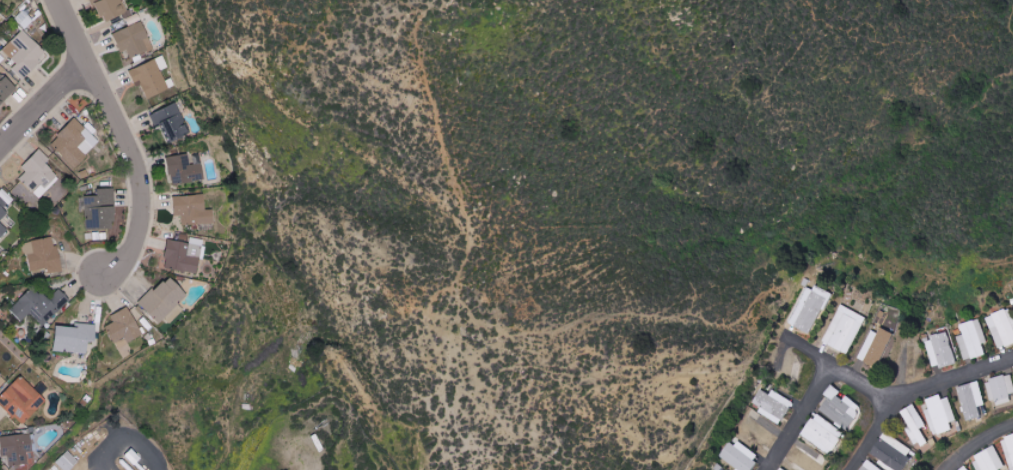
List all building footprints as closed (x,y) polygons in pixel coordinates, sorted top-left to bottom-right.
[(92,6),(99,4),(105,20),(127,13),(123,0),(90,0),(92,6)] [(113,32),(121,52),(128,50),(131,58),(155,49),(144,21),(113,32)] [(13,69),(24,80),(49,54),(22,29),(3,50),(18,63),(13,69)] [(142,79),(147,97),(169,91),(159,60),(130,69),(134,82),(142,79)] [(0,71),(0,105),(17,88),(0,71)] [(189,136),(179,104),(151,113),(155,127),(165,124),(170,141),(189,136)] [(50,144),(74,168),(99,142),(74,118),(50,144)] [(39,197),(60,177),(47,163),(50,159),(40,149),(22,166),(27,171),(20,178),(39,197)] [(204,163),(191,164),(190,154),(169,156),(172,184),(206,180),(204,163)] [(115,187),(100,188),(100,195),(85,195),(86,229),(116,228),(115,187)] [(9,213),(3,207),(8,202),(0,194),(0,221),(9,213)] [(215,224),(215,209),(206,209),(206,195),(175,196),(175,216),(183,215),(183,225),(215,224)] [(9,231),(0,221),(0,239),(9,231)] [(61,270),(57,237),(26,241),(31,276),(41,275),(41,272),(61,270)] [(200,274),(205,240),(191,237),(190,243),(170,239),(165,268),(200,274)] [(162,323),(166,318),(171,323),(184,309),(180,304),(190,293),(171,276),(157,291),(153,287),(139,302),(162,323)] [(790,324),(812,333),(829,293),(808,284),(799,306),(797,305),(790,324)] [(10,310),(22,322),(30,313),(42,325),(70,298),(61,289),(49,300),(35,286),(10,310)] [(849,354),(867,317),(841,304),(823,342),(849,354)] [(115,322),(106,326),(119,348),(144,334),(129,306),(111,316),(115,322)] [(1012,320),(1008,308),(987,317),(999,349),(1012,344),(1012,319),(1012,320)] [(958,336),(965,361),(986,355),(983,344),(988,342),(981,318),(960,324),(963,334),(958,336)] [(96,341),(97,324),(75,323),(75,326),(56,325),(55,351),(89,352),(89,341),(96,341)] [(893,334),(871,327),(860,361),(882,368),(893,334)] [(933,369),(956,363),(949,333),(926,338),(933,369)] [(47,400),(21,375),(0,398),(0,403),(23,425),(47,400)] [(980,407),(987,405),(980,381),(959,387),(968,421),(983,417),(980,407)] [(820,409),(846,429),(862,407),(843,393),(832,384),(824,394),(829,398),(820,409)] [(793,400),(772,391),(771,394),(759,389),(753,403),(761,407),(758,413),(783,424),(793,400)] [(952,423),(959,420),(950,397),(943,399),(941,394),(927,399),(940,435),(955,429),(952,423)] [(903,410),(911,430),(909,431),(916,447),(929,442),(923,428),(926,426),(917,404),(903,410)] [(801,436),(831,453),(844,431),(815,414),(801,436)] [(913,459),(909,456),(913,450),(885,431),(870,452),(897,469),(906,469),(913,459)] [(19,469),(27,469),(31,469),(28,452),(37,451),(34,432),(1,437),(5,465),(18,463),(19,469)] [(1001,438),(1006,454),(1010,453),(1012,464),(1012,434),(1001,438)] [(739,469),(751,469),(761,457),(736,438),(722,456),(739,469)] [(981,469),(999,469),(1006,467),(995,445),(974,456),(981,469)] [(136,465),(142,457),(133,449),(126,456),(136,465)] [(79,461),(67,450),(55,463),(63,469),(71,469),(79,461)] [(867,459),(860,469),(883,469),(867,459)]
